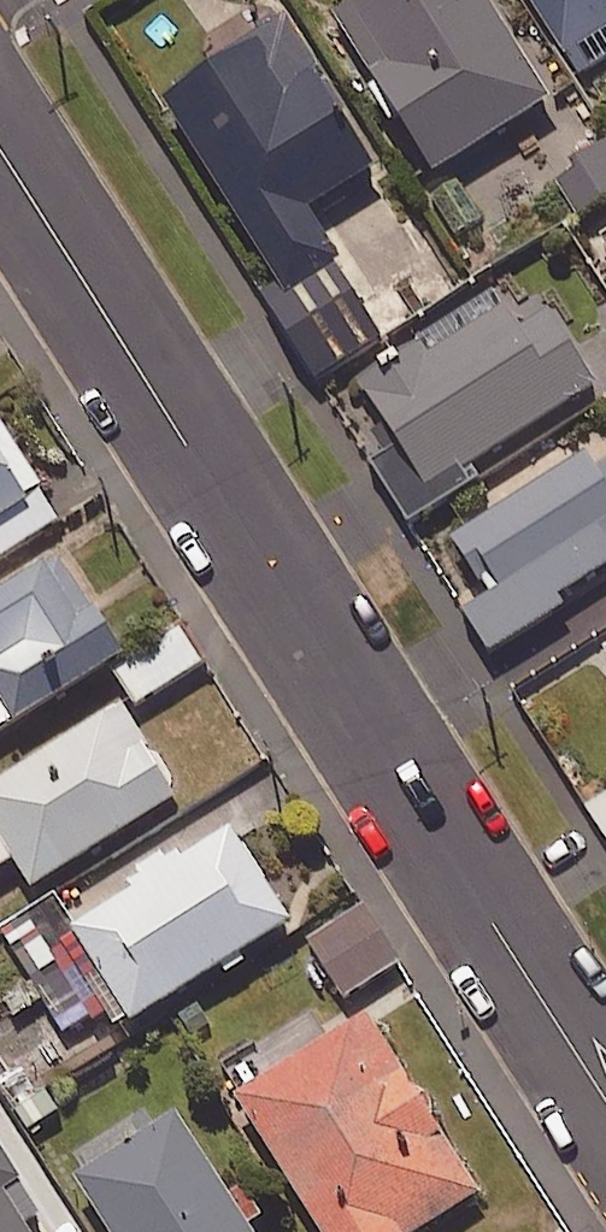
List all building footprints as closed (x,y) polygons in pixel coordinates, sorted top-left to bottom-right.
[(326,231),(309,203),(378,161),(279,0),(264,0),(212,33),(226,55),(167,91),(284,280),(264,293),(317,378),(390,333),(326,231)] [(490,0),(345,0),(335,6),(436,167),(550,96),(490,0)] [(580,71),(605,55),(605,0),(536,0),(580,71)] [(558,176),(581,214),(605,199),(605,148),(558,176)] [(520,314),(502,286),(363,375),(398,430),(368,449),(412,518),(477,476),(468,463),(598,379),(545,298),(520,314)] [(2,414),(0,415),(0,555),(64,516),(2,414)] [(605,438),(454,528),(491,591),(467,605),(492,647),(567,602),(559,590),(605,562),(605,439),(605,438)] [(61,545),(0,582),(0,728),(126,651),(61,545)] [(203,661),(181,624),(114,665),(136,701),(203,661)] [(124,698),(0,777),(0,864),(17,854),(35,883),(182,790),(124,698)] [(589,804),(605,830),(605,793),(589,804)] [(293,917),(235,825),(75,926),(133,1017),(293,917)] [(399,959),(362,904),(310,938),(347,993),(399,959)] [(63,967),(39,918),(8,934),(32,982),(63,967)] [(370,1010),(240,1090),(327,1231),(409,1231),(480,1189),(370,1010)] [(179,1110),(79,1171),(117,1231),(254,1231),(179,1110)] [(20,1176),(0,1143),(0,1231),(32,1231),(4,1185),(20,1176)]
